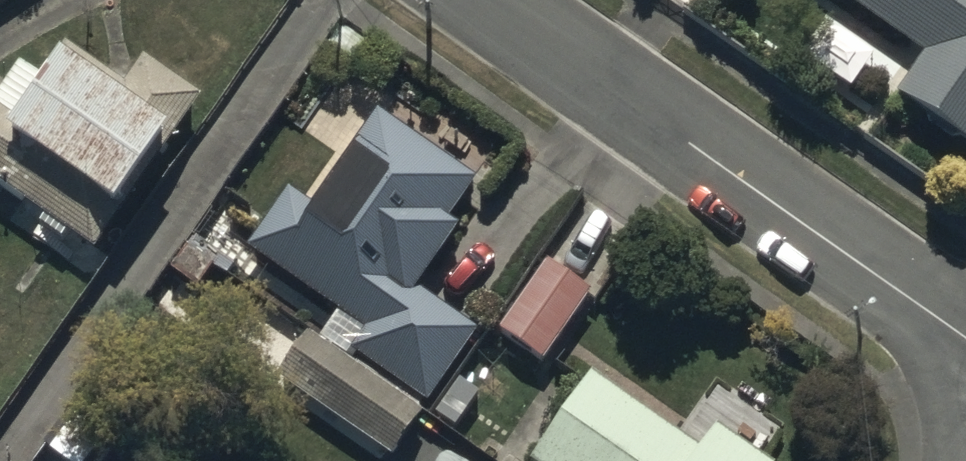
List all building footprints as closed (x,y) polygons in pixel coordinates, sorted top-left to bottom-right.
[(928,58),(904,92),(965,135),(965,0),(844,0),(928,58)] [(877,46),(826,13),(797,58),(848,91),(877,46)] [(100,252),(128,214),(122,210),(174,137),(175,138),(204,97),(148,57),(127,85),(68,43),(44,78),(22,62),(0,93),(0,180),(100,252)] [(290,188),(250,246),(369,328),(354,349),(431,402),(480,332),(419,290),(463,226),(452,218),(479,179),(379,110),(314,204),(290,188)] [(598,292),(549,259),(500,331),(549,364),(598,292)] [(534,460),(766,460),(720,428),(703,451),(596,375),(534,460)]
